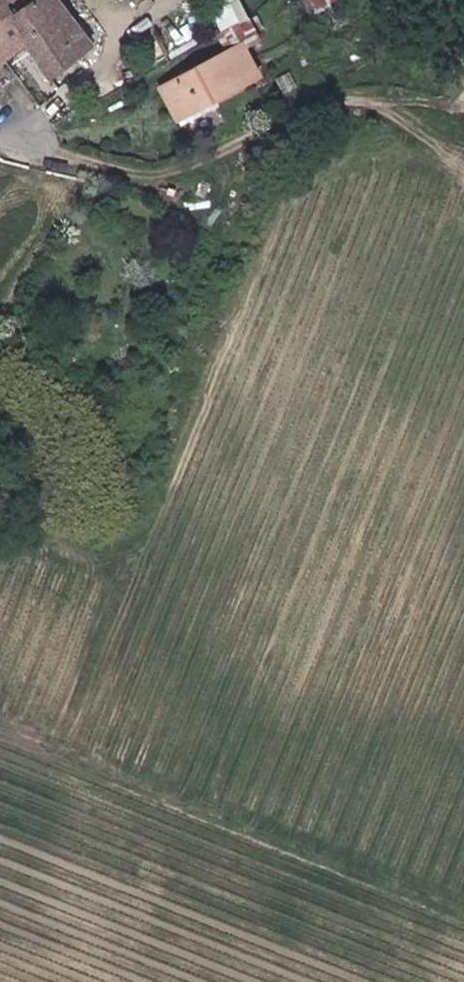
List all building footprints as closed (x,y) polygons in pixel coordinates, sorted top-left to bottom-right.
[(17,24),(23,33),(25,31),(43,53),(71,31),(78,39),(101,20),(89,5),(82,10),(74,0),(0,0),(0,40),(17,24)] [(261,38),(244,0),(210,0),(229,42),(243,36),(247,45),(261,38)] [(189,129),(260,74),(236,46),(226,55),(222,51),(163,99),(189,129)]
